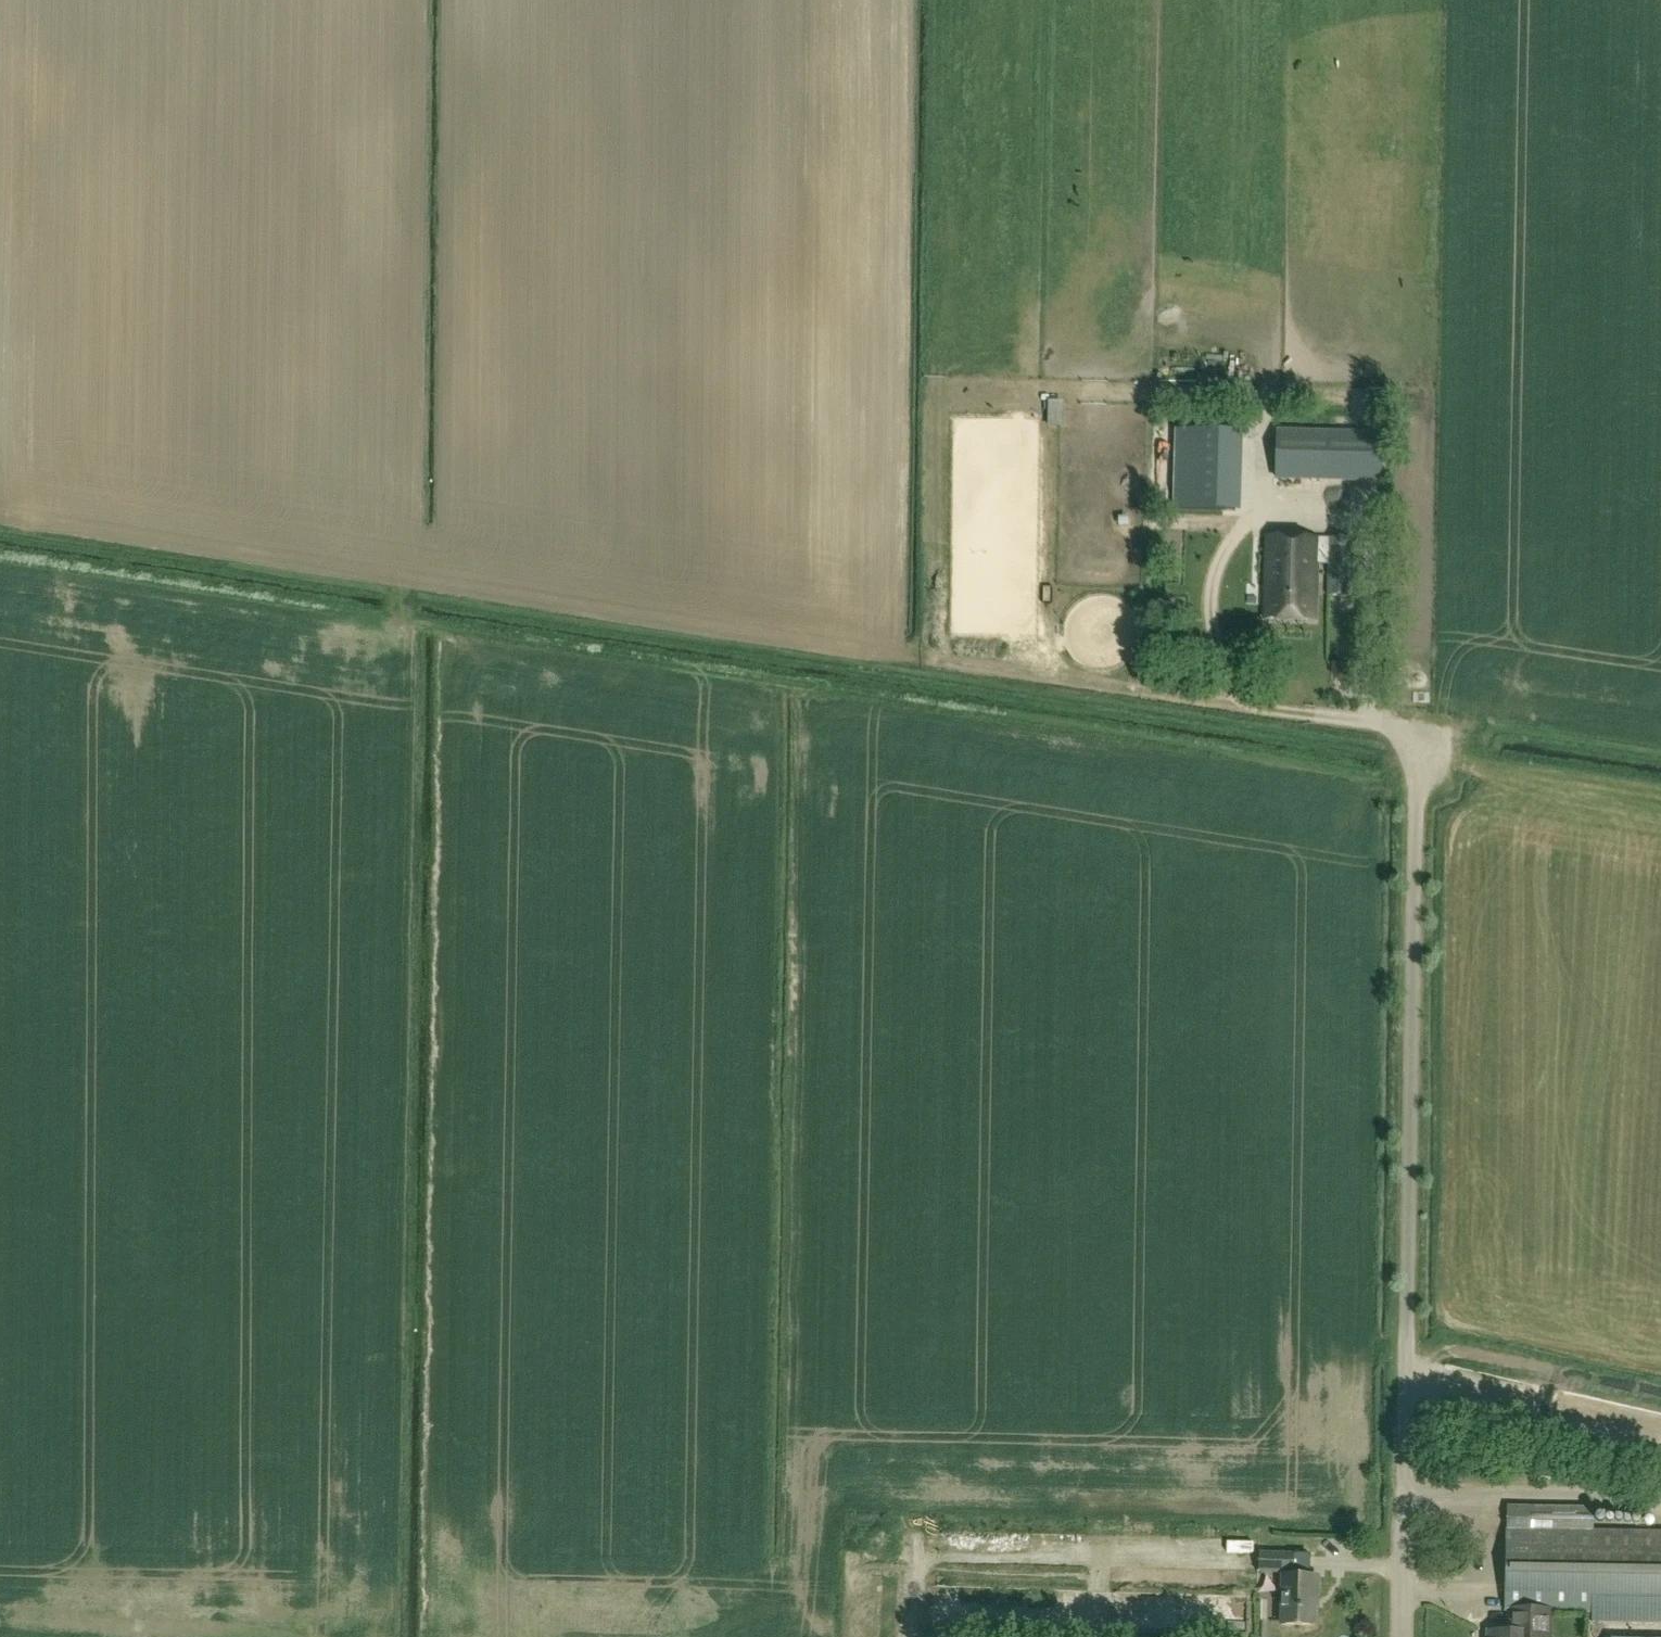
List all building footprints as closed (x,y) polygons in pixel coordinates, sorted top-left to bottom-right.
[(1278,474),(1384,473),(1383,428),(1278,429),(1278,474)] [(1176,536),(1234,537),(1236,431),(1178,430),(1176,536)] [(1269,538),(1268,579),(1352,580),(1352,539),(1269,538)] [(1351,597),(1352,580),(1268,579),(1267,620),(1317,621),(1318,596),(1351,597)] [(1534,1508),(1509,1507),(1508,1530),(1507,1612),(1511,1612),(1510,1632),(1489,1632),(1489,1636),(1540,1636),(1540,1611),(1593,1612),(1593,1622),(1660,1623),(1660,1532),(1595,1531),(1595,1509),(1534,1508)] [(1263,1573),(1297,1574),(1297,1553),(1262,1553),(1263,1573)] [(1283,1576),(1283,1625),(1316,1625),(1316,1599),(1319,1599),(1318,1576),(1283,1576)]
